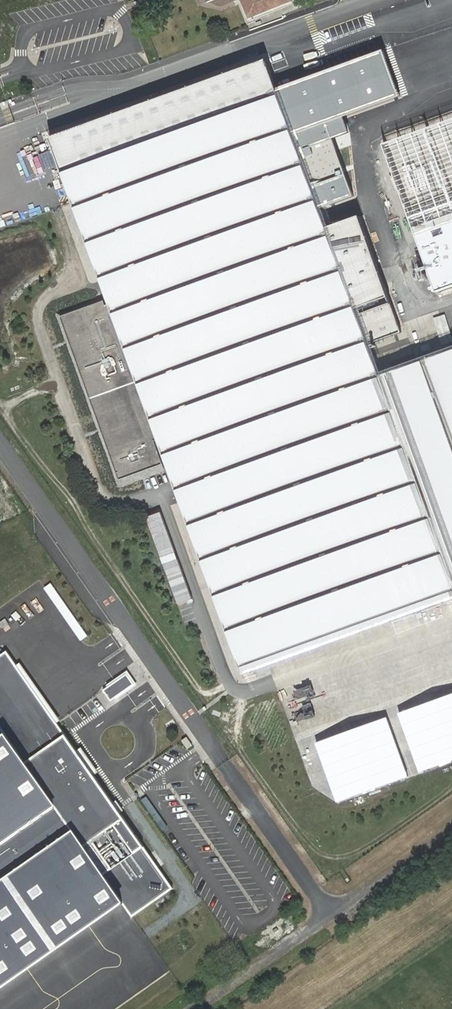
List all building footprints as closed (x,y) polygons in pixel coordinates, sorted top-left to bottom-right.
[(250,19),(293,2),(292,0),(242,0),(250,19)] [(383,51),(278,89),(321,209),(355,197),(327,122),(399,96),(383,51)] [(51,139),(112,303),(106,305),(104,299),(62,315),(121,479),(167,460),(243,672),(451,596),(451,561),(385,376),(374,345),(403,334),(361,215),(329,228),(321,209),(278,89),(267,61),(51,139)] [(383,144),(436,292),(451,286),(451,119),(383,144)] [(385,376),(451,561),(451,352),(385,376)] [(14,743),(59,811),(77,835),(129,910),(136,921),(177,893),(12,654),(0,662),(0,724),(14,743)] [(0,752),(0,849),(59,811),(14,743),(0,752)] [(0,888),(0,998),(117,918),(129,910),(77,835),(0,888)]
